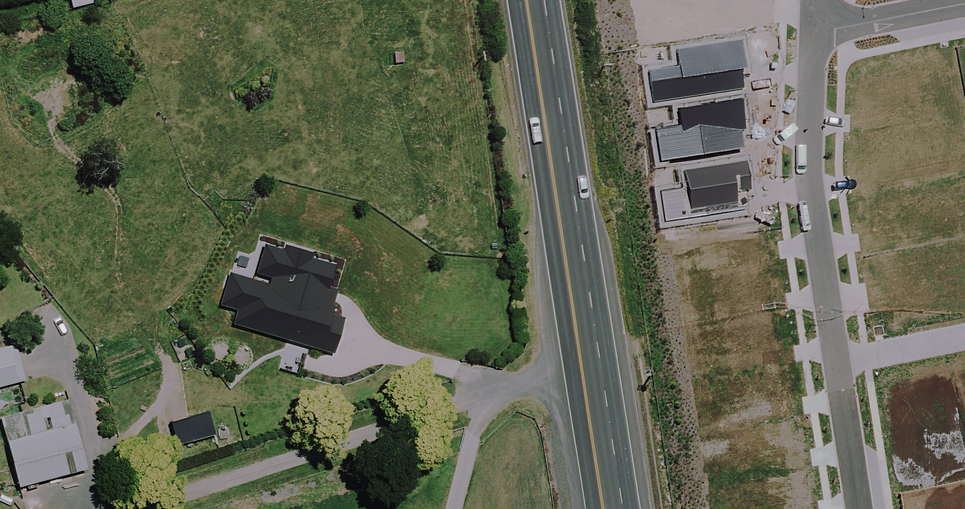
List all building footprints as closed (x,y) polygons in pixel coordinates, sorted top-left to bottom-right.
[(94,0),(67,0),(71,14),(96,7),(94,0)] [(239,307),(235,321),(334,352),(345,317),(331,313),(339,289),(328,285),(334,264),(310,257),(312,251),(285,243),(283,249),(266,243),(257,271),(272,275),(270,283),(230,271),(220,302),(239,307)] [(14,346),(0,350),(0,389),(24,382),(14,346)] [(83,472),(66,403),(0,420),(17,488),(83,472)] [(208,410),(172,420),(179,443),(215,432),(208,410)]
